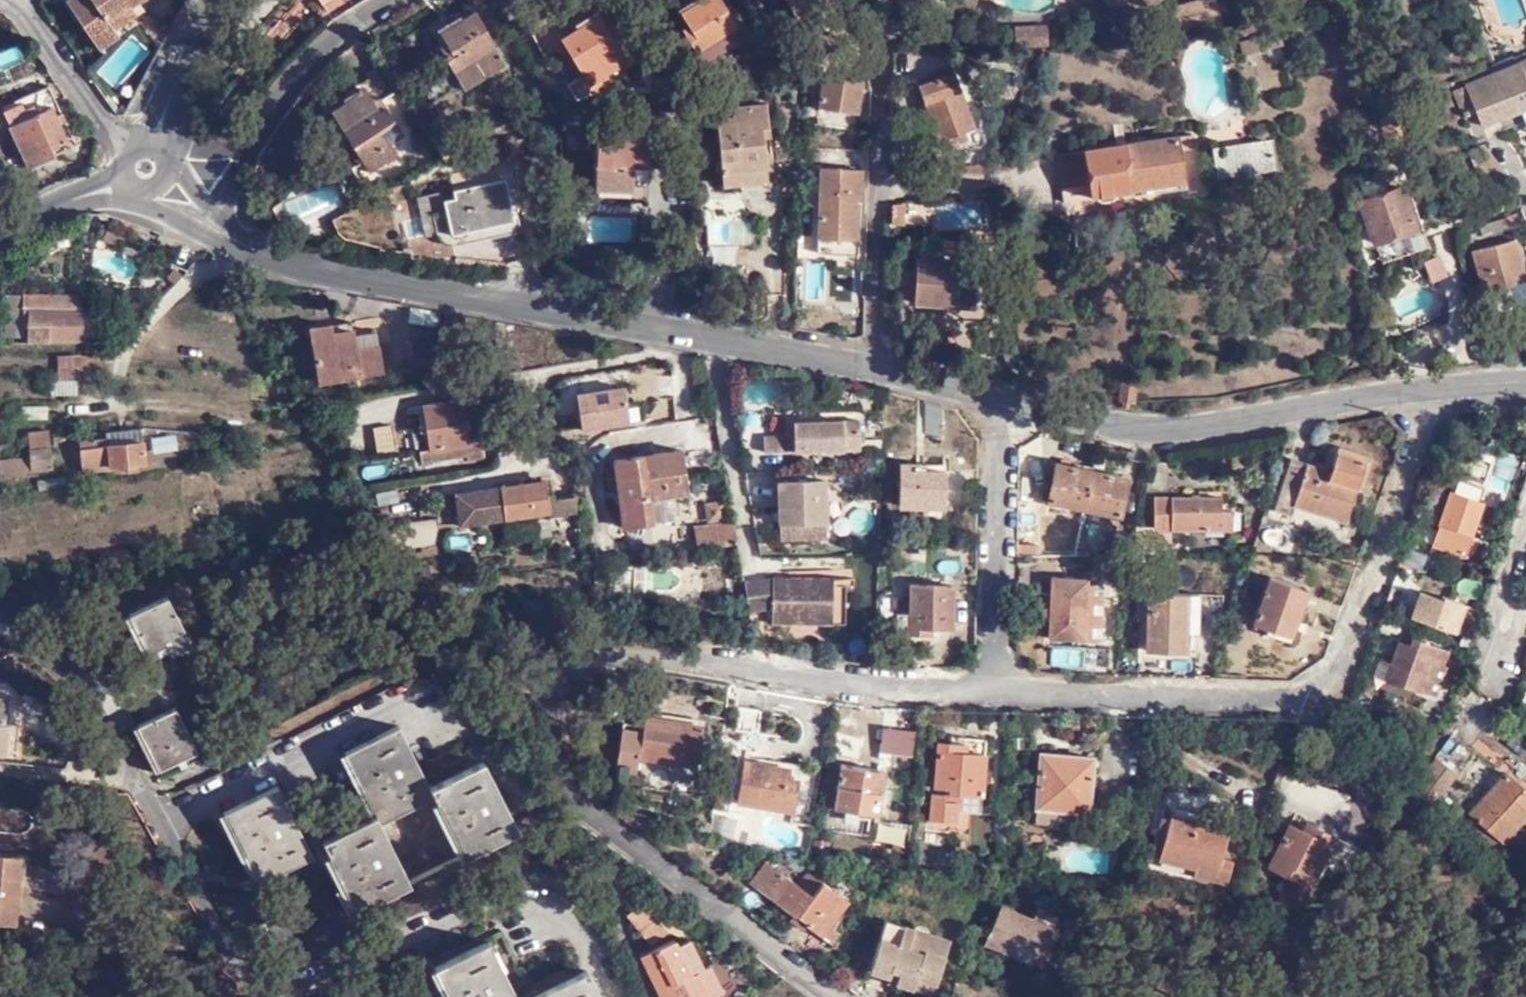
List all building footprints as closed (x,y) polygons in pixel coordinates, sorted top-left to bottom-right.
[(134,10),(128,1),(129,0),(65,0),(97,46),(117,32),(112,25),(134,10)] [(137,0),(129,0),(128,1),(134,10),(139,16),(145,12),(137,0)] [(703,64),(743,39),(720,0),(699,0),(680,11),(687,24),(681,27),(703,64)] [(798,20),(830,0),(786,0),(798,20)] [(1173,2),(1180,27),(1222,16),(1218,0),(1181,0),(1173,2)] [(442,47),(466,87),(508,64),(475,9),(440,30),(448,44),(442,47)] [(566,45),(588,84),(631,59),(611,23),(605,26),(598,14),(561,37),(548,15),(527,26),(544,55),(566,45)] [(1014,44),(1036,43),(1036,25),(1014,26),(1014,44)] [(1047,25),(1036,25),(1036,43),(1046,43),(1047,25)] [(1239,42),(1242,54),(1281,44),(1278,31),(1239,42)] [(1504,115),(1508,125),(1525,118),(1525,58),(1464,83),(1465,85),(1476,112),(1481,123),(1504,115)] [(392,85),(379,65),(366,74),(379,94),(392,85)] [(918,85),(939,146),(965,138),(962,131),(972,127),(954,72),(918,85)] [(817,107),(855,113),(862,81),(823,75),(817,107)] [(1476,112),(1465,85),(1452,91),(1464,118),(1476,112)] [(8,130),(50,110),(67,141),(71,140),(44,88),(0,108),(0,116),(8,130)] [(331,111),(358,157),(367,172),(397,154),(389,140),(400,134),(379,99),(372,102),(365,90),(331,111)] [(716,121),(720,177),(764,174),(761,129),(767,128),(765,106),(731,109),(732,119),(716,121)] [(50,110),(8,130),(7,130),(28,172),(50,161),(46,152),(67,141),(50,110)] [(1190,131),(1055,154),(1060,185),(1088,181),(1089,191),(1098,197),(1110,196),(1116,188),(1182,177),(1178,148),(1192,145),(1190,131)] [(593,134),(590,200),(646,201),(647,136),(593,134)] [(1269,139),(1242,143),(1246,166),(1273,162),(1269,139)] [(1219,171),(1246,166),(1242,143),(1215,147),(1219,171)] [(765,184),(764,174),(720,177),(721,187),(765,184)] [(509,220),(503,178),(451,186),(453,194),(440,196),(441,203),(446,230),(509,220)] [(819,251),(853,253),(855,215),(860,215),(862,181),(823,179),(819,251)] [(291,189),(296,214),(342,205),(338,181),(291,189)] [(1356,201),(1375,251),(1414,237),(1396,186),(1356,201)] [(511,232),(509,220),(446,230),(441,203),(427,206),(432,233),(433,235),(435,236),(438,239),(445,242),(511,232)] [(906,204),(892,204),(892,224),(905,224),(906,204)] [(1504,218),(1475,226),(1479,238),(1508,229),(1504,218)] [(713,240),(753,239),(753,219),(713,219),(713,240)] [(1469,251),(1481,296),(1507,289),(1505,283),(1521,278),(1511,240),(1469,251)] [(1430,276),(1456,267),(1449,248),(1423,257),(1430,276)] [(912,303),(972,306),(975,263),(915,259),(912,303)] [(24,295),(21,297),(24,325),(27,325),(28,339),(81,340),(83,337),(83,313),(83,296),(24,295)] [(24,337),(24,325),(21,297),(20,296),(7,296),(6,336),(24,337)] [(92,312),(83,313),(83,337),(97,336),(98,318),(92,312)] [(322,384),(386,373),(379,333),(356,336),(353,322),(312,328),(322,384)] [(100,337),(97,336),(83,337),(81,340),(83,344),(101,345),(100,337)] [(53,397),(62,397),(62,357),(60,357),(60,380),(53,381),(53,397)] [(110,357),(62,357),(62,397),(78,396),(79,380),(110,380),(110,357)] [(630,420),(627,375),(575,378),(578,424),(630,420)] [(422,466),(483,456),(473,399),(423,408),(431,452),(421,454),(422,466)] [(943,407),(927,403),(926,435),(942,439),(943,407)] [(49,407),(24,408),(24,421),(49,421),(49,407)] [(794,436),(764,437),(765,451),(794,449),(794,451),(860,449),(859,420),(793,422),(794,436)] [(144,442),(142,430),(107,433),(108,439),(108,446),(144,442)] [(393,430),(374,432),(377,459),(397,456),(393,430)] [(33,457),(19,459),(21,474),(54,470),(52,432),(31,434),(33,457)] [(108,446),(108,439),(81,442),(83,473),(112,470),(112,468),(127,467),(128,473),(140,471),(139,465),(146,465),(144,442),(108,446)] [(1363,461),(1364,460),(1336,450),(1329,471),(1289,458),(1273,510),(1291,516),(1294,507),(1343,522),(1363,461)] [(1510,488),(1514,454),(1497,451),(1493,485),(1510,488)] [(687,498),(682,454),(616,463),(623,532),(651,528),(648,504),(687,498)] [(21,474),(19,459),(1,461),(1,475),(21,474)] [(942,506),(942,469),(917,468),(917,462),(899,462),(898,504),(942,506)] [(1091,468),(1083,466),(1082,469),(1055,464),(1048,502),(1084,509),(1091,468)] [(1099,469),(1091,468),(1084,509),(1116,515),(1124,478),(1099,473),(1099,469)] [(523,479),(524,486),(528,486),(542,484),(541,476),(523,479)] [(70,477),(42,483),(43,492),(72,486),(70,477)] [(776,482),(776,524),(777,524),(823,523),(822,481),(776,482)] [(462,528),(576,512),(574,500),(553,503),(552,495),(548,496),(546,483),(542,484),(528,486),(524,486),(457,497),(462,528)] [(1430,544),(1461,555),(1480,502),(1449,490),(1430,544)] [(1167,531),(1229,531),(1229,513),(1218,513),(1219,498),(1152,497),(1151,527),(1151,554),(1168,552),(1167,531)] [(823,536),(823,523),(777,524),(777,534),(778,538),(823,536)] [(694,529),(696,542),(737,537),(733,524),(694,529)] [(737,546),(737,537),(696,542),(697,551),(737,546)] [(1253,623),(1289,636),(1306,588),(1270,575),(1253,623)] [(768,610),(768,622),(829,623),(828,584),(829,578),(768,578),(744,582),(750,613),(768,610)] [(1087,586),(1087,581),(1052,580),(1050,641),(1084,642),(1087,586)] [(845,584),(828,584),(829,623),(845,623),(845,584)] [(950,629),(950,585),(909,584),(909,615),(896,615),(896,635),(924,635),(923,629),(950,629)] [(1087,586),(1084,642),(1101,642),(1103,587),(1087,586)] [(1410,616),(1452,632),(1463,603),(1441,595),(1440,598),(1419,590),(1410,616)] [(191,642),(166,592),(132,609),(152,650),(172,639),(177,649),(191,642)] [(1182,630),(1183,594),(1143,593),(1141,651),(1181,652),(1182,630)] [(1194,594),(1183,594),(1182,630),(1193,630),(1194,594)] [(1441,664),(1446,649),(1411,637),(1409,642),(1398,639),(1390,661),(1393,662),(1388,680),(1434,696),(1445,665),(1441,664)] [(1053,645),(1053,663),(1083,663),(1083,645),(1053,645)] [(1373,675),(1388,680),(1393,662),(1390,661),(1379,657),(1373,675)] [(198,751),(174,703),(137,722),(160,769),(198,751)] [(625,725),(619,770),(638,773),(641,758),(699,766),(705,726),(646,718),(644,727),(625,725)] [(466,859),(520,832),(485,761),(431,788),(401,728),(347,755),(376,815),(323,842),(357,914),(412,888),(383,826),(437,799),(466,859)] [(956,814),(978,815),(984,739),(965,738),(964,746),(937,744),(935,788),(944,789),(944,794),(933,794),(931,820),(955,822),(956,814)] [(1429,805),(1471,753),(1453,738),(1411,791),(1429,805)] [(744,753),(743,760),(786,768),(784,778),(794,780),(797,763),(744,753)] [(1035,807),(1086,811),(1089,763),(1060,761),(1060,754),(1038,754),(1035,807)] [(1089,756),(1060,754),(1060,761),(1089,763),(1089,756)] [(735,802),(788,812),(794,780),(784,778),(786,768),(743,760),(735,802)] [(838,809),(879,814),(883,769),(842,765),(838,809)] [(1502,774),(1467,814),(1469,816),(1467,819),(1463,815),(1461,817),(1459,816),(1451,825),(1472,842),(1483,829),(1501,844),(1525,815),(1525,794),(1502,774)] [(315,860),(280,790),(226,815),(262,887),(315,860)] [(1085,823),(1086,811),(1035,807),(1034,821),(1085,823)] [(1167,820),(1158,818),(1152,850),(1160,851),(1159,858),(1196,866),(1195,873),(1227,880),(1232,856),(1222,854),(1227,826),(1197,819),(1197,816),(1169,810),(1167,820)] [(1291,881),(1278,906),(1302,909),(1310,890),(1308,888),(1323,858),(1334,834),(1307,820),(1301,829),(1289,823),(1268,869),(1291,881)] [(1503,851),(1501,844),(1483,829),(1472,842),(1495,861),(1503,851)] [(1360,847),(1334,834),(1323,858),(1350,870),(1360,847)] [(29,919),(33,853),(0,851),(0,918),(29,919)] [(757,854),(740,875),(794,917),(796,914),(808,922),(806,925),(829,943),(837,933),(829,925),(847,900),(823,882),(812,895),(757,854)] [(796,883),(812,895),(823,882),(806,869),(796,883)] [(646,899),(629,912),(655,944),(672,930),(646,899)] [(1059,925),(1004,903),(989,941),(1044,962),(1059,925)] [(928,940),(931,929),(888,916),(872,966),(892,972),(894,965),(901,967),(898,974),(897,979),(915,985),(919,973),(937,978),(947,946),(928,940)] [(950,935),(931,929),(928,940),(947,946),(950,935)] [(710,994),(701,972),(694,975),(682,949),(678,942),(646,959),(664,996),(703,996),(710,994)] [(725,992),(713,966),(706,969),(693,943),(682,949),(694,975),(701,972),(710,994),(703,996),(715,996),(725,992)] [(489,946),(437,972),(449,996),(516,996),(489,946)] [(894,965),(892,972),(898,974),(901,967),(894,965)] [(932,990),(937,978),(919,973),(915,985),(932,990)] [(588,975),(545,996),(600,996),(588,975)]
